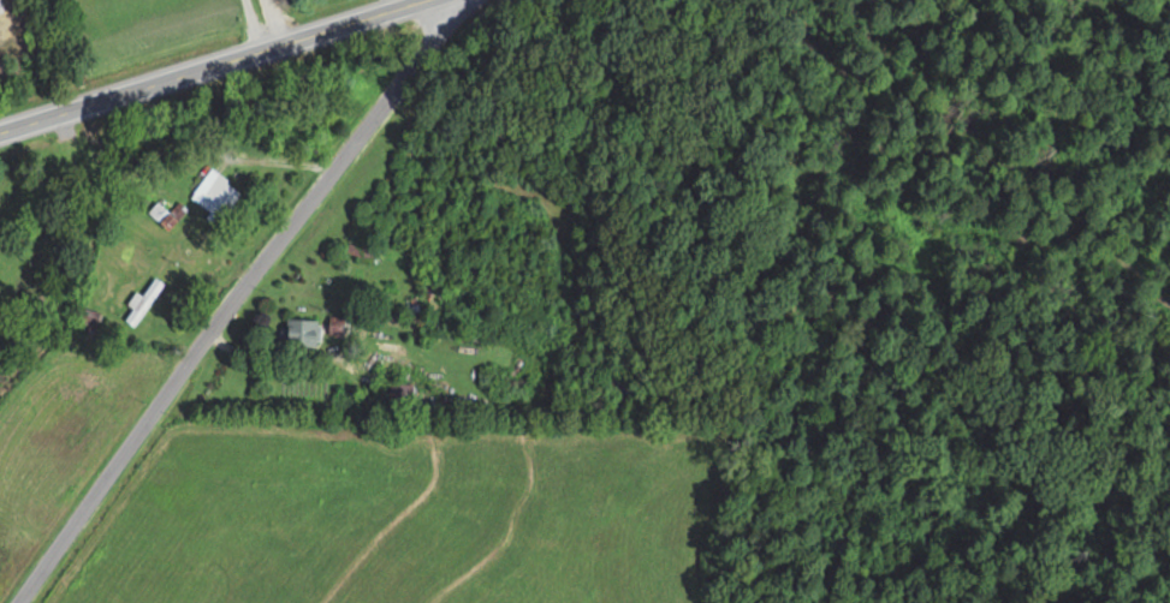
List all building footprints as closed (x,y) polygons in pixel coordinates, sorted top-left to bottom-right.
[(220,218),(241,192),(213,169),(191,194),(220,218)] [(133,307),(124,319),(134,326),(164,284),(155,278),(140,297),(135,294),(128,303),(133,307)] [(318,345),(318,318),(285,318),(285,345),(318,345)]
